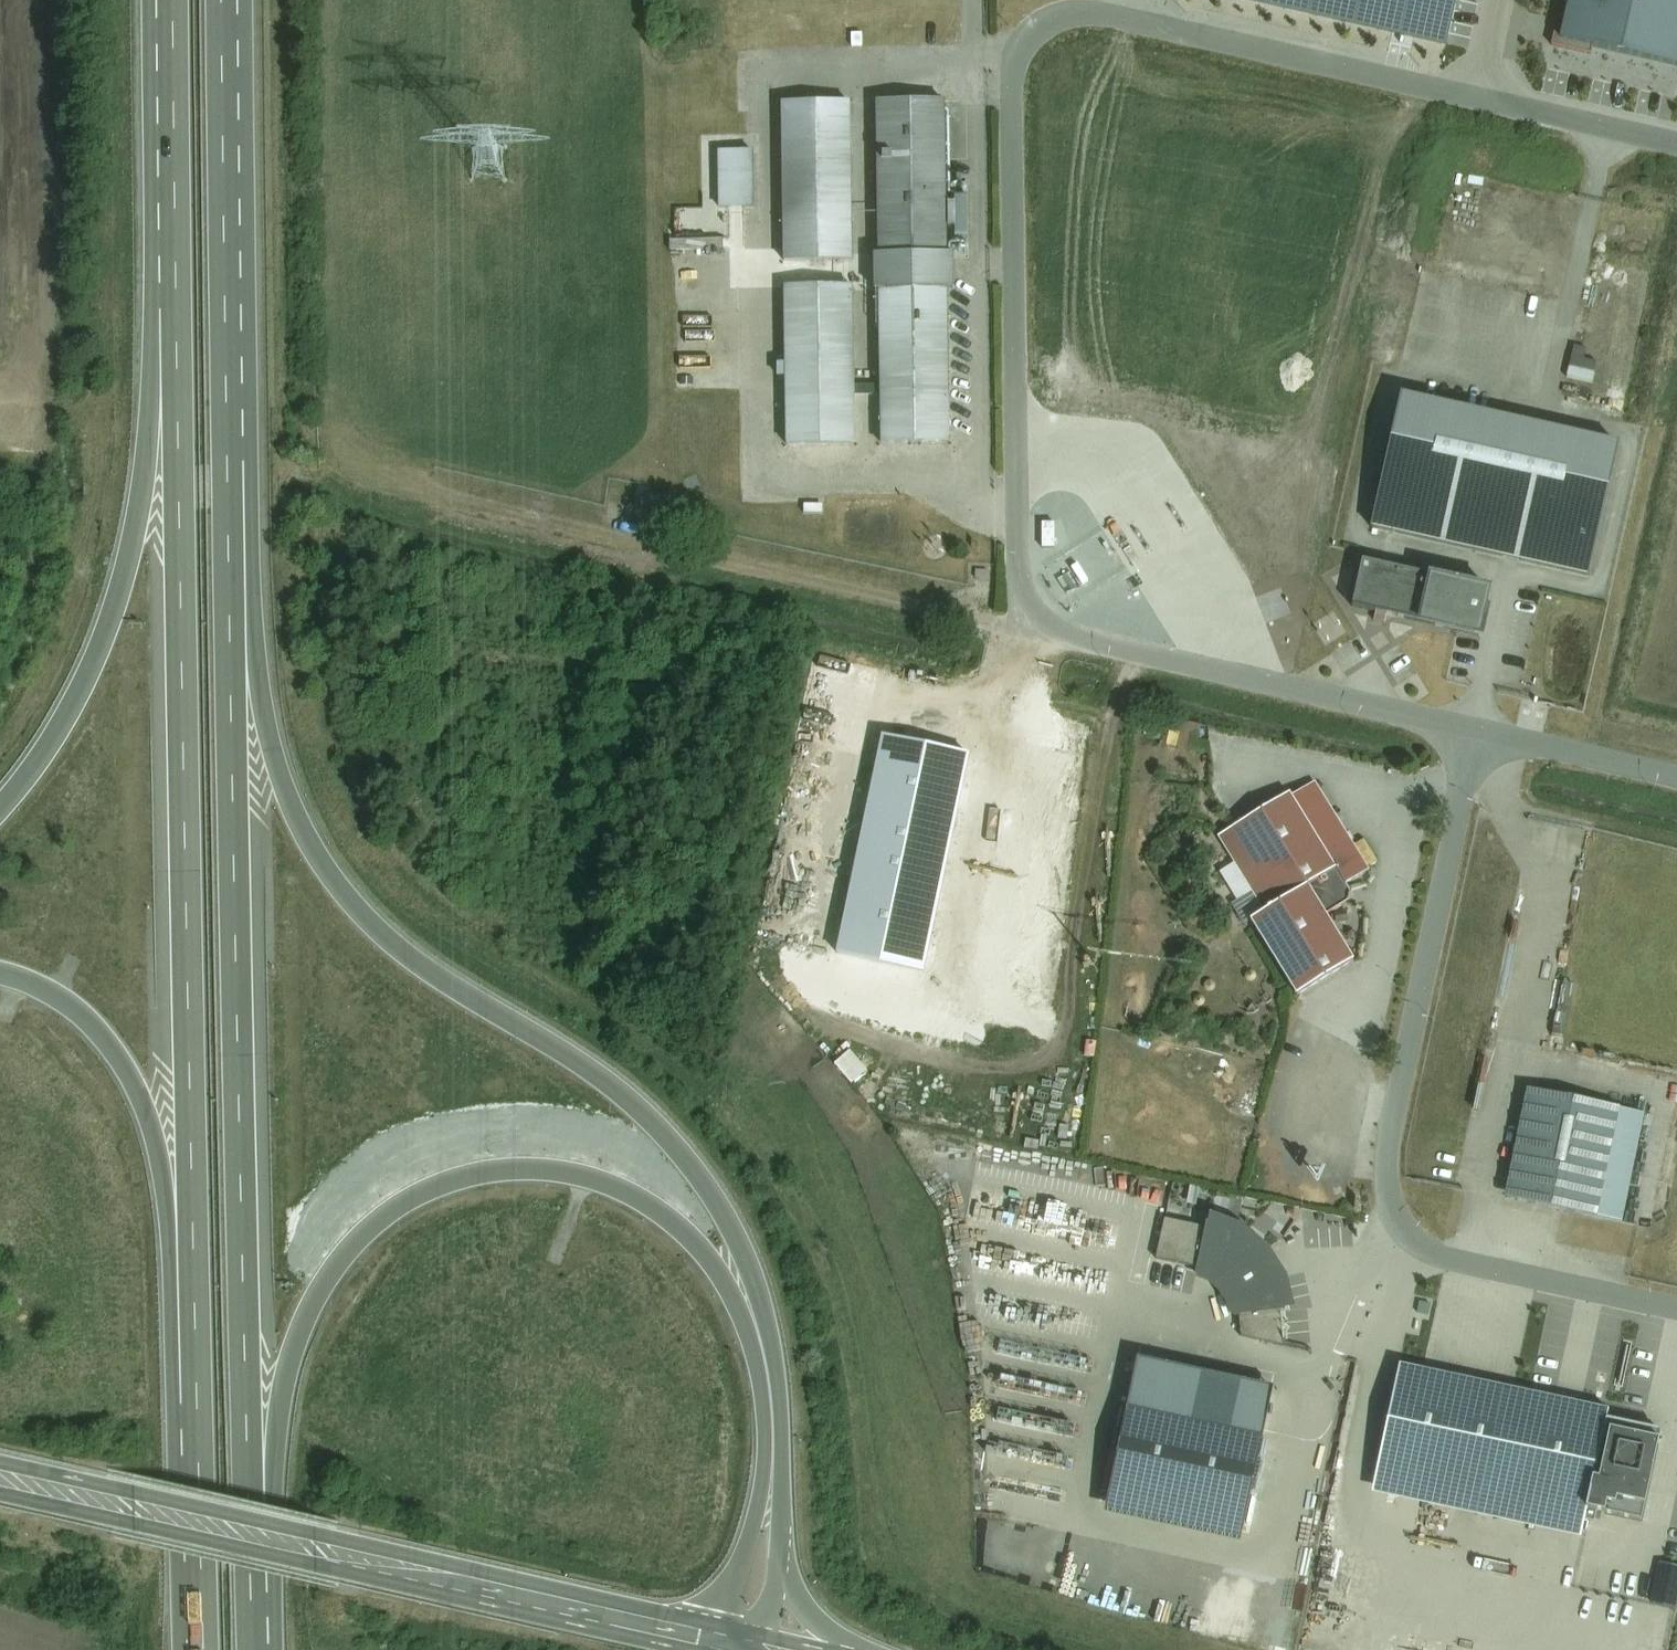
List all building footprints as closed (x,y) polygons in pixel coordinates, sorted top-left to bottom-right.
[(1443,47),(1453,0),(1231,0),(1443,47)] [(1676,68),(1676,0),(1564,0),(1556,36),(1550,35),(1548,45),(1589,54),(1590,48),(1676,68)] [(870,293),(875,293),(876,446),(947,445),(946,292),(954,292),(954,255),(945,255),(944,102),(873,102),(874,256),(869,256),(870,293)] [(779,105),(779,265),(850,264),(849,105),(779,105)] [(1460,278),(1465,252),(1445,248),(1439,274),(1460,278)] [(783,448),(852,448),(851,288),(782,289),(783,448)] [(1619,446),(1401,397),(1391,440),(1371,528),(1589,577),(1609,489),(1619,446)] [(1187,479),(1104,532),(1133,577),(1216,524),(1187,479)] [(663,510),(665,498),(643,494),(641,507),(663,510)] [(1363,562),(1353,609),(1376,614),(1374,622),(1384,624),(1386,615),(1478,636),(1489,591),(1363,562)] [(968,755),(884,737),(838,954),(923,971),(968,755)] [(1323,917),(1346,903),(1348,892),(1344,886),(1368,871),(1313,783),(1289,798),(1287,794),(1215,839),(1260,912),(1245,921),(1293,997),(1351,961),(1323,917)] [(1524,1091),(1500,1201),(1619,1225),(1642,1116),(1524,1091)] [(1225,1317),(1238,1317),(1239,1338),(1282,1349),(1280,1313),(1292,1313),(1288,1288),(1278,1268),(1264,1247),(1239,1227),(1204,1210),(1200,1228),(1161,1221),(1154,1262),(1193,1269),(1190,1278),(1211,1291),(1221,1301),(1225,1317)] [(1134,1361),(1101,1515),(1236,1544),(1270,1390),(1134,1361)] [(1397,1367),(1369,1493),(1577,1539),(1581,1522),(1591,1524),(1593,1513),(1635,1522),(1655,1434),(1603,1423),(1605,1413),(1397,1367)]
